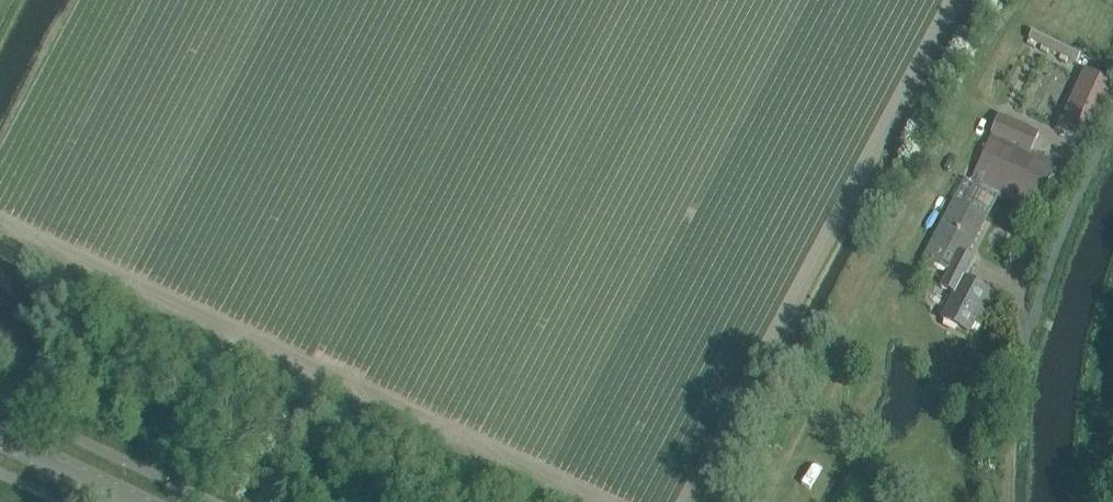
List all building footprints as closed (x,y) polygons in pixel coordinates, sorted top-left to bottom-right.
[(1028,40),(1076,62),(1080,54),(1033,31),(1028,40)] [(1013,68),(1006,83),(1014,86),(1021,71),(1013,68)] [(1091,75),(1063,134),(1085,144),(1112,85),(1091,75)] [(1001,118),(996,128),(991,137),(1031,154),(1039,136),(1001,118)] [(1038,208),(1056,166),(991,139),(972,182),(1038,208)] [(940,287),(956,297),(945,322),(970,335),(980,320),(982,322),(994,296),(967,281),(977,263),(967,258),(1000,197),(966,182),(925,262),(947,273),(940,287)]
